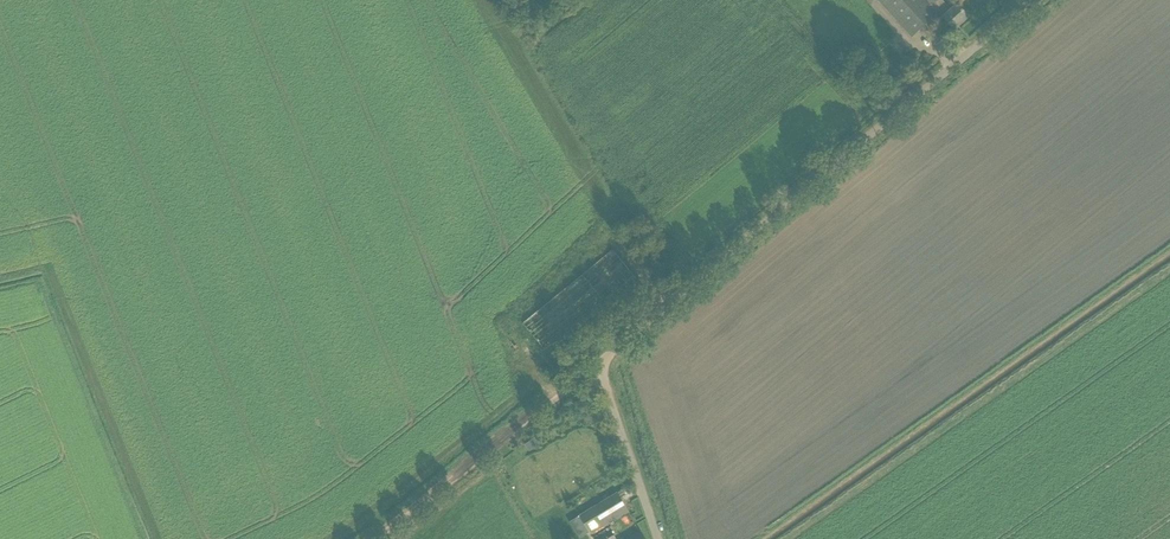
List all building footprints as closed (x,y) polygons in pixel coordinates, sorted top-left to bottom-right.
[(904,29),(912,37),(936,16),(940,20),(942,18),(954,31),(968,19),(956,5),(950,10),(941,0),(937,0),(931,5),(926,0),(880,0),(879,1),(904,29)] [(513,314),(507,319),(513,327),(520,336),(526,332),(513,314)] [(539,443),(534,437),(529,441),(533,448),(539,443)] [(589,533),(626,510),(616,494),(580,516),(589,533)]
